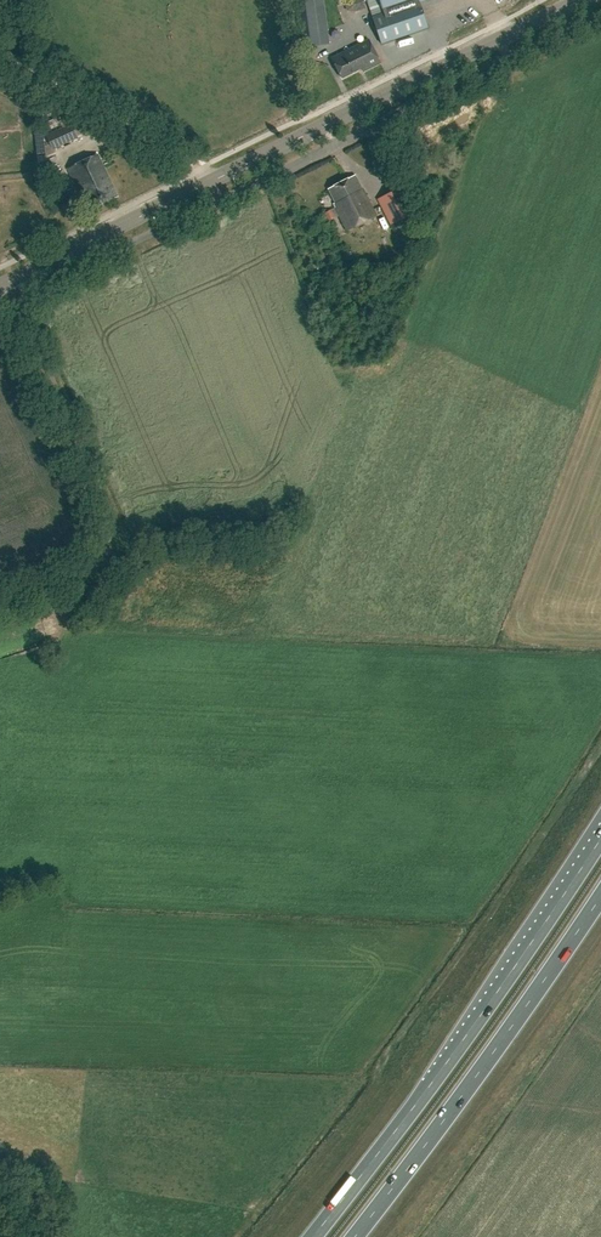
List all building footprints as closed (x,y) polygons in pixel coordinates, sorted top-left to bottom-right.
[(314,0),(294,0),(300,37),(319,35),(314,0)] [(428,29),(419,4),(429,0),(378,0),(383,15),(372,19),(381,45),(428,29)] [(379,65),(368,42),(331,61),(341,80),(362,69),(363,73),(379,65)] [(77,136),(70,122),(45,133),(53,148),(77,138),(77,136)] [(117,198),(98,157),(67,171),(78,196),(81,195),(82,199),(88,212),(117,198)] [(376,218),(356,177),(329,190),(336,204),(333,206),(347,232),(376,218)] [(399,188),(376,199),(389,225),(411,214),(399,188)]
